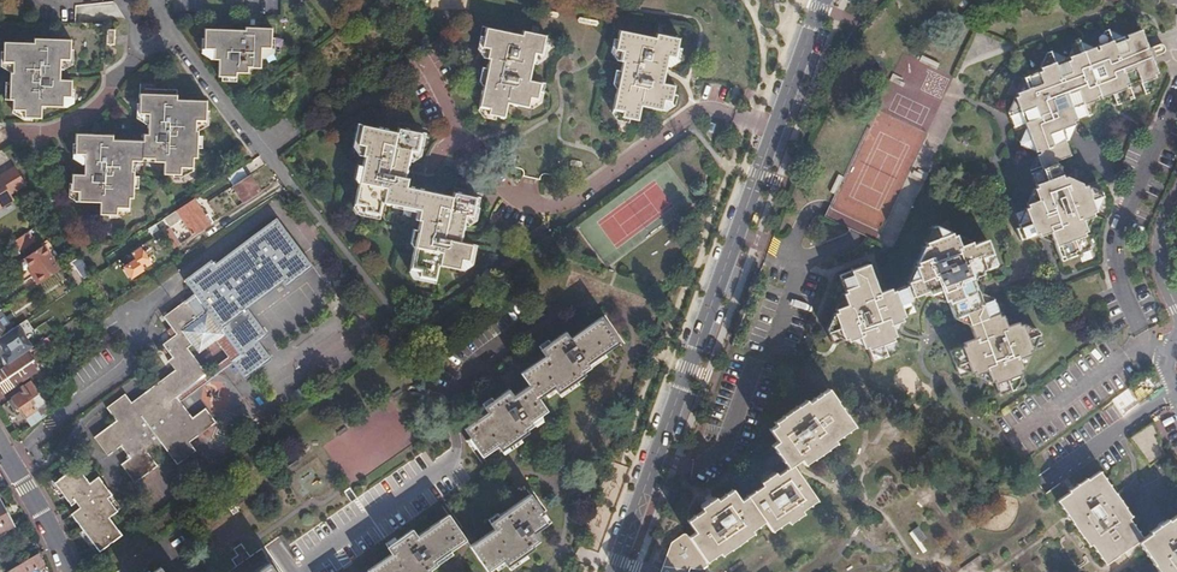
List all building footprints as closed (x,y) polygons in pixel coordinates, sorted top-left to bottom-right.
[(273,49),(274,38),(275,28),(247,27),(246,30),(236,30),(235,35),(229,35),(229,29),(206,28),(206,38),(206,49),(216,49),(216,60),(220,60),(220,76),(224,76),(239,76),(239,74),(250,74),(251,69),(262,69),(263,56),(263,48),(273,49)] [(104,44),(114,45),(115,29),(105,28),(104,44)] [(675,58),(679,37),(655,32),(655,36),(618,29),(614,51),(621,52),(619,60),(623,61),(614,109),(622,112),(621,117),(637,121),(640,107),(661,111),(664,101),(671,102),(674,85),(663,82),(668,56),(675,58)] [(1127,43),(1121,29),(1115,31),(1109,46),(1111,49),(1106,51),(1096,55),(1091,41),(1084,43),(1079,57),(1080,61),(1076,62),(1065,66),(1059,52),(1055,54),(1048,69),(1050,72),(1026,81),(1013,116),(1034,172),(1040,190),(1045,204),(1034,209),(1022,213),(1027,227),(1023,228),(1028,241),(1045,235),(1056,231),(1060,242),(1067,260),(1098,249),(1091,230),(1095,229),(1102,212),(1117,206),(1110,188),(1095,193),(1093,190),(1077,182),(1074,183),(1067,165),(1081,160),(1075,143),(1078,142),(1074,132),(1085,128),(1084,124),(1161,94),(1169,78),(1168,73),(1171,72),(1155,29),(1140,34),(1141,37),(1137,39),(1127,43)] [(1136,36),(1121,29),(1127,43),(1137,39),(1136,36)] [(540,59),(545,38),(521,32),(520,37),(483,30),(479,49),(486,51),(484,60),(487,61),(478,109),(486,111),(485,116),(502,120),(505,107),(526,111),(528,102),(535,103),(539,85),(527,83),(533,57),(540,59)] [(70,61),(71,51),(71,40),(34,38),(34,42),(3,41),(3,50),(3,62),(12,62),(11,72),(9,72),(8,82),(8,100),(12,100),(11,108),(11,111),(24,112),(23,118),(41,119),(41,107),(63,108),(63,98),(70,98),(70,96),(71,90),(71,81),(60,80),(55,80),(55,70),(60,70),(60,61),(70,61)] [(206,49),(206,38),(203,38),(203,52),(212,59),(216,60),(216,49),(206,49)] [(277,39),(274,38),(273,49),(263,48),(263,56),(266,56),(277,50),(277,39)] [(1096,55),(1106,51),(1105,48),(1091,41),(1096,55)] [(3,50),(0,50),(0,66),(9,72),(11,72),(12,62),(3,62),(3,50)] [(74,51),(71,51),(70,61),(60,61),(60,70),(63,71),(73,65),(74,51)] [(1065,66),(1076,62),(1075,59),(1059,52),(1065,66)] [(971,86),(902,55),(826,220),(894,251),(971,86)] [(207,118),(208,111),(208,101),(179,99),(179,94),(141,93),(141,103),(140,113),(150,114),(149,125),(154,125),(154,134),(149,134),(144,134),(143,142),(113,140),(113,136),(75,134),(75,145),(74,154),(85,155),(84,165),(89,166),(89,176),(83,175),(72,175),(72,184),(71,192),(78,192),(78,202),(100,204),(99,214),(108,215),(117,215),(117,209),(129,210),(129,207),(129,200),(132,200),(134,182),(135,172),(132,172),(133,162),(142,162),(142,156),(153,156),(152,163),(164,163),(164,174),(173,174),(181,175),(182,169),(194,169),(194,167),(194,159),(198,158),(199,142),(200,131),(197,131),(198,121),(207,122),(207,118)] [(73,96),(70,96),(70,98),(63,98),(63,108),(67,109),(73,104),(73,96)] [(140,113),(141,103),(138,102),(137,117),(147,125),(149,125),(150,114),(140,113)] [(211,118),(207,118),(207,122),(198,121),(197,131),(200,131),(210,126),(211,118)] [(473,220),(477,200),(453,194),(451,199),(407,189),(409,179),(404,178),(410,153),(417,154),(422,133),(397,128),(396,132),(361,123),(356,144),(363,146),(361,155),(364,156),(353,204),(362,206),(360,211),(378,215),(381,202),(420,210),(417,223),(420,224),(410,271),(420,273),(419,278),(435,282),(438,268),(458,272),(460,263),(467,264),(471,247),(461,244),(466,219),(473,220)] [(74,154),(75,145),(72,145),(71,158),(82,165),(84,165),(85,155),(74,154)] [(17,170),(15,167),(0,177),(0,180),(17,170)] [(241,168),(227,177),(230,183),(245,174),(241,168)] [(193,172),(194,169),(182,169),(181,175),(173,174),(173,177),(183,178),(193,172)] [(17,170),(0,180),(0,209),(14,200),(10,195),(26,185),(17,170)] [(244,202),(261,192),(250,175),(234,186),(244,202)] [(137,182),(134,182),(132,200),(129,200),(129,207),(135,204),(137,182)] [(74,202),(78,202),(78,192),(71,192),(72,184),(69,184),(68,197),(74,202)] [(1040,190),(1034,209),(1045,204),(1040,190)] [(190,214),(182,218),(193,235),(209,225),(204,217),(198,208),(192,200),(184,205),(190,214)] [(176,210),(163,219),(169,227),(182,218),(190,214),(184,205),(176,210)] [(128,213),(129,210),(117,209),(117,215),(108,215),(108,218),(117,218),(128,213)] [(204,217),(209,225),(212,223),(206,215),(204,217)] [(172,330),(186,349),(192,345),(198,353),(215,340),(220,347),(229,342),(238,354),(229,362),(230,364),(242,380),(270,360),(258,342),(266,336),(246,308),(281,283),(284,287),(312,267),(277,218),(214,263),(210,258),(182,276),(191,290),(159,312),(172,330)] [(963,246),(959,235),(958,234),(955,235),(951,221),(933,227),(937,238),(925,242),(927,246),(924,247),(927,257),(916,262),(917,266),(914,267),(918,278),(907,282),(908,286),(891,293),(890,289),(880,293),(870,266),(841,277),(848,294),(843,296),(847,306),(837,310),(838,314),(834,315),(838,327),(828,331),(829,335),(848,340),(850,344),(861,340),(865,350),(869,349),(874,363),(899,354),(895,340),(897,339),(893,326),(904,321),(903,319),(917,313),(912,299),(929,293),(930,296),(931,296),(940,293),(943,302),(944,303),(947,303),(954,321),(964,317),(968,326),(974,343),(964,347),(964,349),(951,354),(961,378),(973,373),(974,376),(986,372),(989,383),(994,381),(999,397),(1027,386),(1021,371),(1023,370),(1019,359),(1030,355),(1031,355),(1030,352),(1034,351),(1024,325),(1024,324),(1019,325),(1018,323),(1008,326),(1004,316),(1004,314),(1001,315),(995,298),(983,303),(980,292),(979,290),(975,279),(986,274),(985,271),(1000,266),(989,240),(976,245),(975,242),(963,246)] [(180,244),(169,227),(161,232),(173,248),(180,244)] [(1045,235),(1060,242),(1056,231),(1045,235)] [(26,233),(13,242),(19,250),(33,241),(26,233)] [(975,242),(959,235),(963,246),(975,242)] [(31,275),(37,284),(59,270),(42,245),(18,262),(24,270),(29,267),(34,273),(31,275)] [(140,246),(130,252),(141,269),(151,263),(140,246)] [(29,267),(24,270),(28,276),(31,275),(34,273),(29,267)] [(979,290),(986,274),(975,279),(979,290)] [(995,298),(980,292),(983,303),(995,298)] [(940,293),(931,296),(943,302),(940,293)] [(847,306),(843,296),(837,310),(847,306)] [(16,327),(2,308),(0,309),(0,337),(16,327)] [(838,327),(834,315),(827,330),(828,331),(838,327)] [(1008,326),(1018,323),(1004,316),(1008,326)] [(964,317),(954,321),(968,326),(964,317)] [(620,348),(603,321),(575,338),(571,341),(567,335),(546,349),(542,352),(547,359),(527,372),(523,375),(529,386),(518,393),(513,396),(510,391),(489,404),(485,407),(487,411),(478,418),(474,421),(475,422),(469,426),(465,429),(471,438),(469,439),(482,459),(486,456),(497,449),(501,454),(505,451),(528,436),(527,433),(531,430),(534,428),(532,425),(537,422),(548,415),(539,401),(544,398),(555,391),(559,397),(563,394),(586,379),(585,375),(589,372),(591,371),(589,368),(593,365),(620,348)] [(893,326),(897,339),(904,321),(893,326)] [(1024,325),(1034,351),(1045,347),(1039,331),(1038,331),(1024,325)] [(186,349),(172,330),(159,339),(169,354),(164,357),(171,367),(140,389),(150,403),(137,411),(127,398),(125,393),(105,407),(115,421),(93,437),(107,457),(119,448),(128,459),(119,466),(132,485),(157,467),(147,453),(160,444),(177,466),(196,452),(189,443),(216,424),(206,410),(191,420),(178,401),(175,398),(206,376),(204,372),(186,349)] [(848,340),(829,335),(833,344),(848,340)] [(229,342),(220,347),(227,356),(204,372),(206,376),(175,398),(178,401),(230,364),(229,362),(238,354),(229,342)] [(31,426),(52,412),(31,381),(21,387),(18,383),(38,369),(26,351),(0,369),(0,389),(3,393),(12,386),(18,394),(9,401),(14,407),(17,406),(31,426)] [(1019,359),(1023,370),(1030,355),(1019,359)] [(986,372),(974,376),(989,383),(986,372)] [(150,403),(140,389),(127,398),(137,411),(150,403)] [(829,390),(810,404),(807,401),(775,423),(778,427),(771,431),(779,442),(773,446),(788,468),(778,475),(776,471),(761,482),(763,486),(742,501),(735,491),(718,503),(715,499),(700,509),(703,513),(689,523),(696,535),(676,549),(668,571),(705,571),(712,568),(709,563),(721,554),(724,558),(755,536),(752,532),(765,523),(773,533),(789,523),(791,526),(806,515),(804,512),(819,501),(798,470),(803,466),(805,468),(836,445),(835,443),(855,429),(829,390)] [(1157,437),(1150,426),(1129,441),(1151,468),(1165,457),(1155,438),(1157,437)] [(104,499),(109,495),(94,477),(85,484),(71,467),(48,485),(67,508),(73,504),(77,509),(68,516),(98,553),(120,536),(106,519),(115,511),(114,511),(104,499)] [(1130,549),(1140,542),(1126,521),(1129,519),(1097,475),(1089,481),(1087,479),(1069,492),(1071,494),(1058,503),(1091,548),(1093,547),(1107,566),(1118,559),(1116,556),(1129,547),(1130,549)] [(119,507),(109,495),(104,499),(114,511),(119,507)] [(16,522),(1,498),(0,499),(0,531),(16,522)] [(532,500),(498,523),(494,525),(498,532),(476,546),(472,550),(488,571),(494,571),(505,565),(509,570),(513,567),(536,552),(535,549),(539,546),(542,544),(537,537),(541,534),(550,528),(532,500)] [(449,517),(421,536),(417,539),(412,532),(392,546),(388,549),(392,556),(372,571),(370,571),(433,571),(436,570),(439,568),(436,565),(441,562),(467,543),(449,517)] [(1168,521),(1149,532),(1151,534),(1140,542),(1159,571),(1176,571),(1176,518),(1170,522),(1168,521)] [(918,526),(909,531),(916,544),(925,539),(918,526)] [(38,554),(9,571),(32,571),(44,565),(38,554)]
